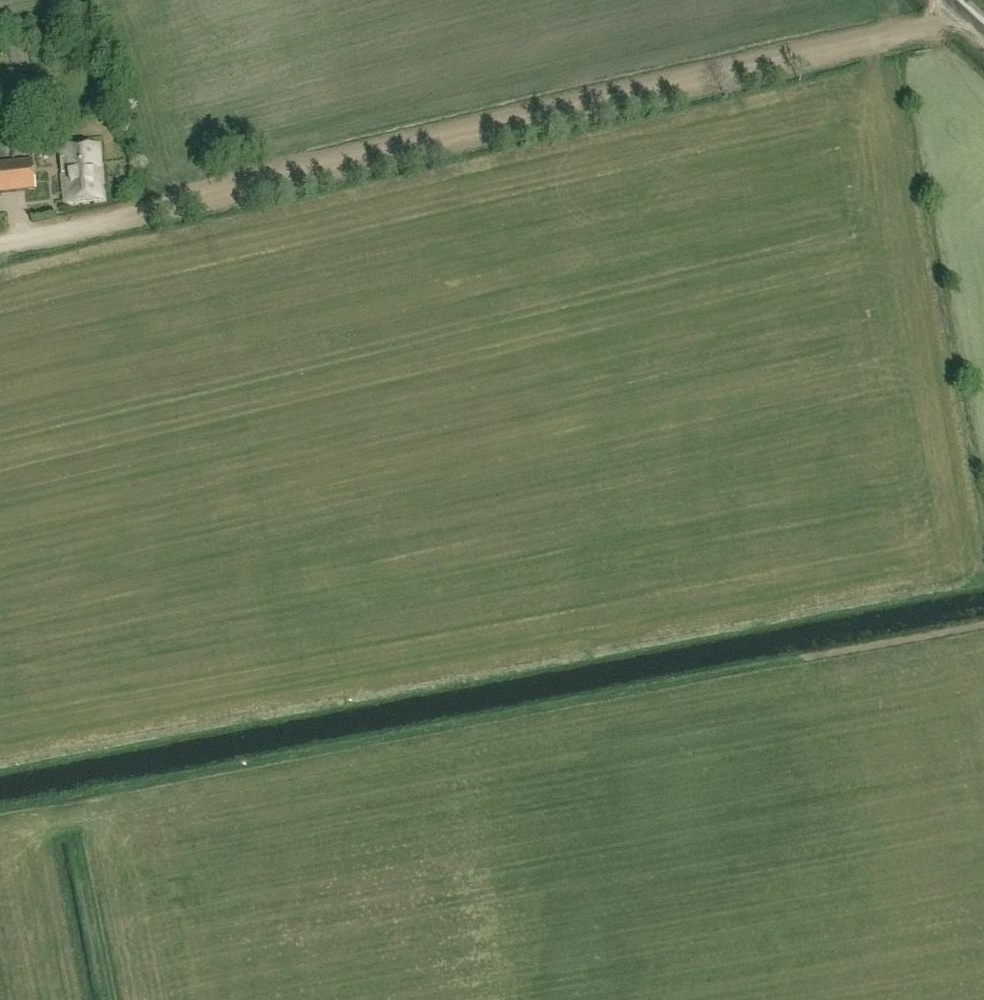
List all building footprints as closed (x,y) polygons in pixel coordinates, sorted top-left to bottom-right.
[(63,204),(102,201),(99,168),(101,168),(99,146),(60,149),(63,204)] [(35,190),(32,161),(0,164),(0,193),(35,190)]
